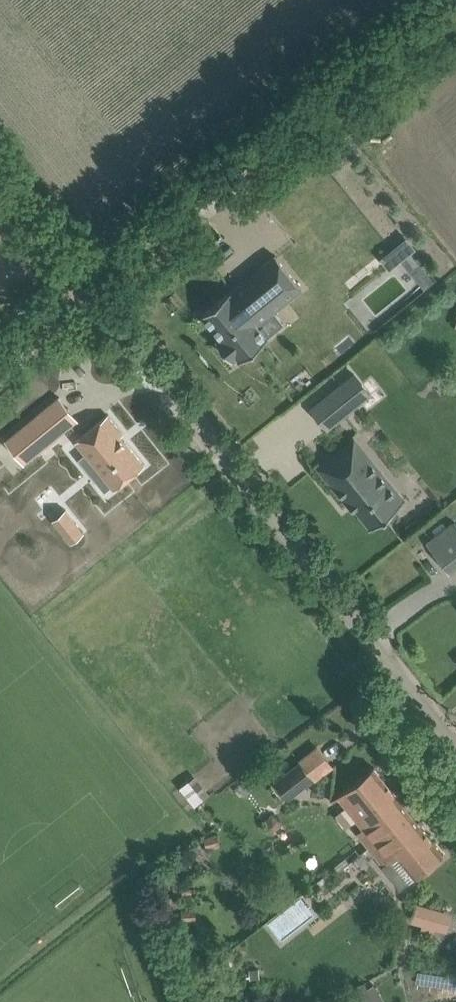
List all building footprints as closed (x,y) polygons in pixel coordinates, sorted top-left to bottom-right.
[(402,240),(382,257),(390,267),(411,250),(402,240)] [(268,337),(268,336),(285,323),(275,310),(302,288),(275,255),(203,314),(221,337),(217,340),(233,361),(238,357),(240,360),(268,337)] [(355,374),(327,396),(344,417),(372,395),(355,374)] [(48,387),(2,425),(20,446),(64,406),(48,387)] [(102,406),(68,436),(105,477),(135,450),(108,420),(112,416),(102,406)] [(322,470),(347,501),(350,499),(371,525),(371,526),(372,527),(395,508),(382,493),(393,485),(381,471),(378,473),(352,440),(331,457),(334,460),(322,470)] [(84,530),(77,521),(64,531),(71,541),(84,530)] [(455,566),(455,525),(455,524),(430,543),(451,570),(455,566)] [(288,798),(313,780),(300,760),(274,779),(288,798)] [(358,832),(368,845),(384,833),(385,834),(411,813),(374,767),(358,779),(337,796),(347,808),(357,821),(363,828),(358,832)] [(196,806),(205,798),(211,793),(194,774),(180,786),(196,806)] [(444,854),(411,813),(385,834),(384,833),(368,845),(384,865),(402,888),(416,876),(429,867),(444,854)] [(416,900),(409,924),(433,931),(435,925),(447,928),(452,910),(416,900)] [(196,909),(181,909),(182,921),(197,920),(196,909)] [(250,970),(251,979),(260,978),(259,969),(250,970)] [(360,993),(365,1001),(385,1001),(376,985),(360,993)]
